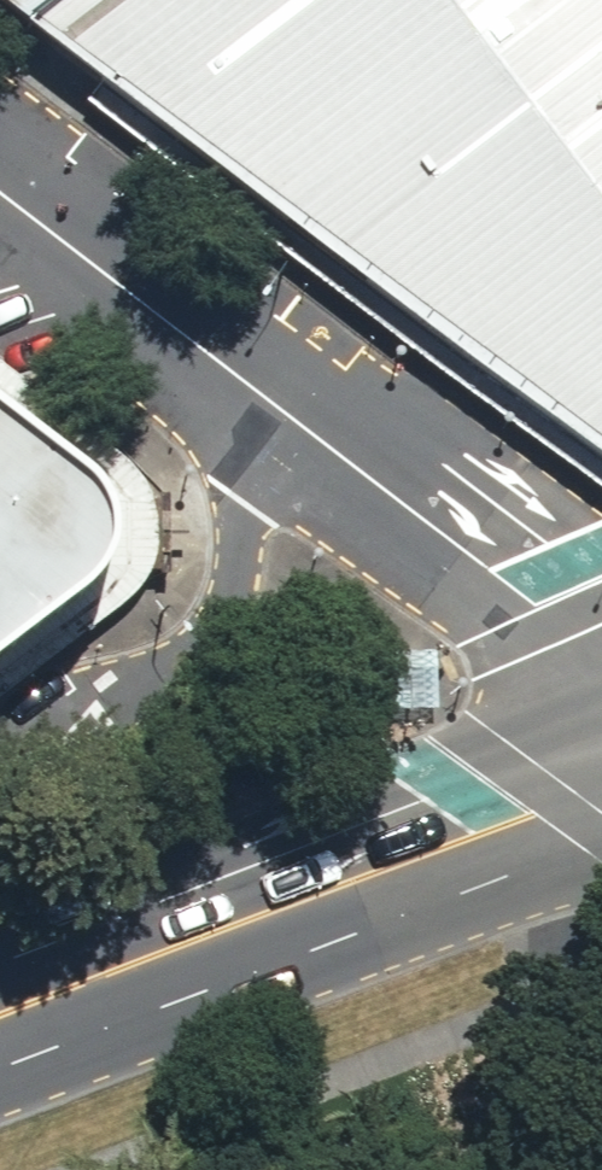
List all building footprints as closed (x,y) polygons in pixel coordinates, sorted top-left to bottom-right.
[(22,33),(66,0),(0,0),(0,16),(22,33)] [(22,33),(601,470),(601,0),(66,0),(22,33)] [(97,589),(112,573),(121,557),(125,542),(127,528),(126,510),(116,489),(106,475),(0,391),(0,661),(97,589)]
